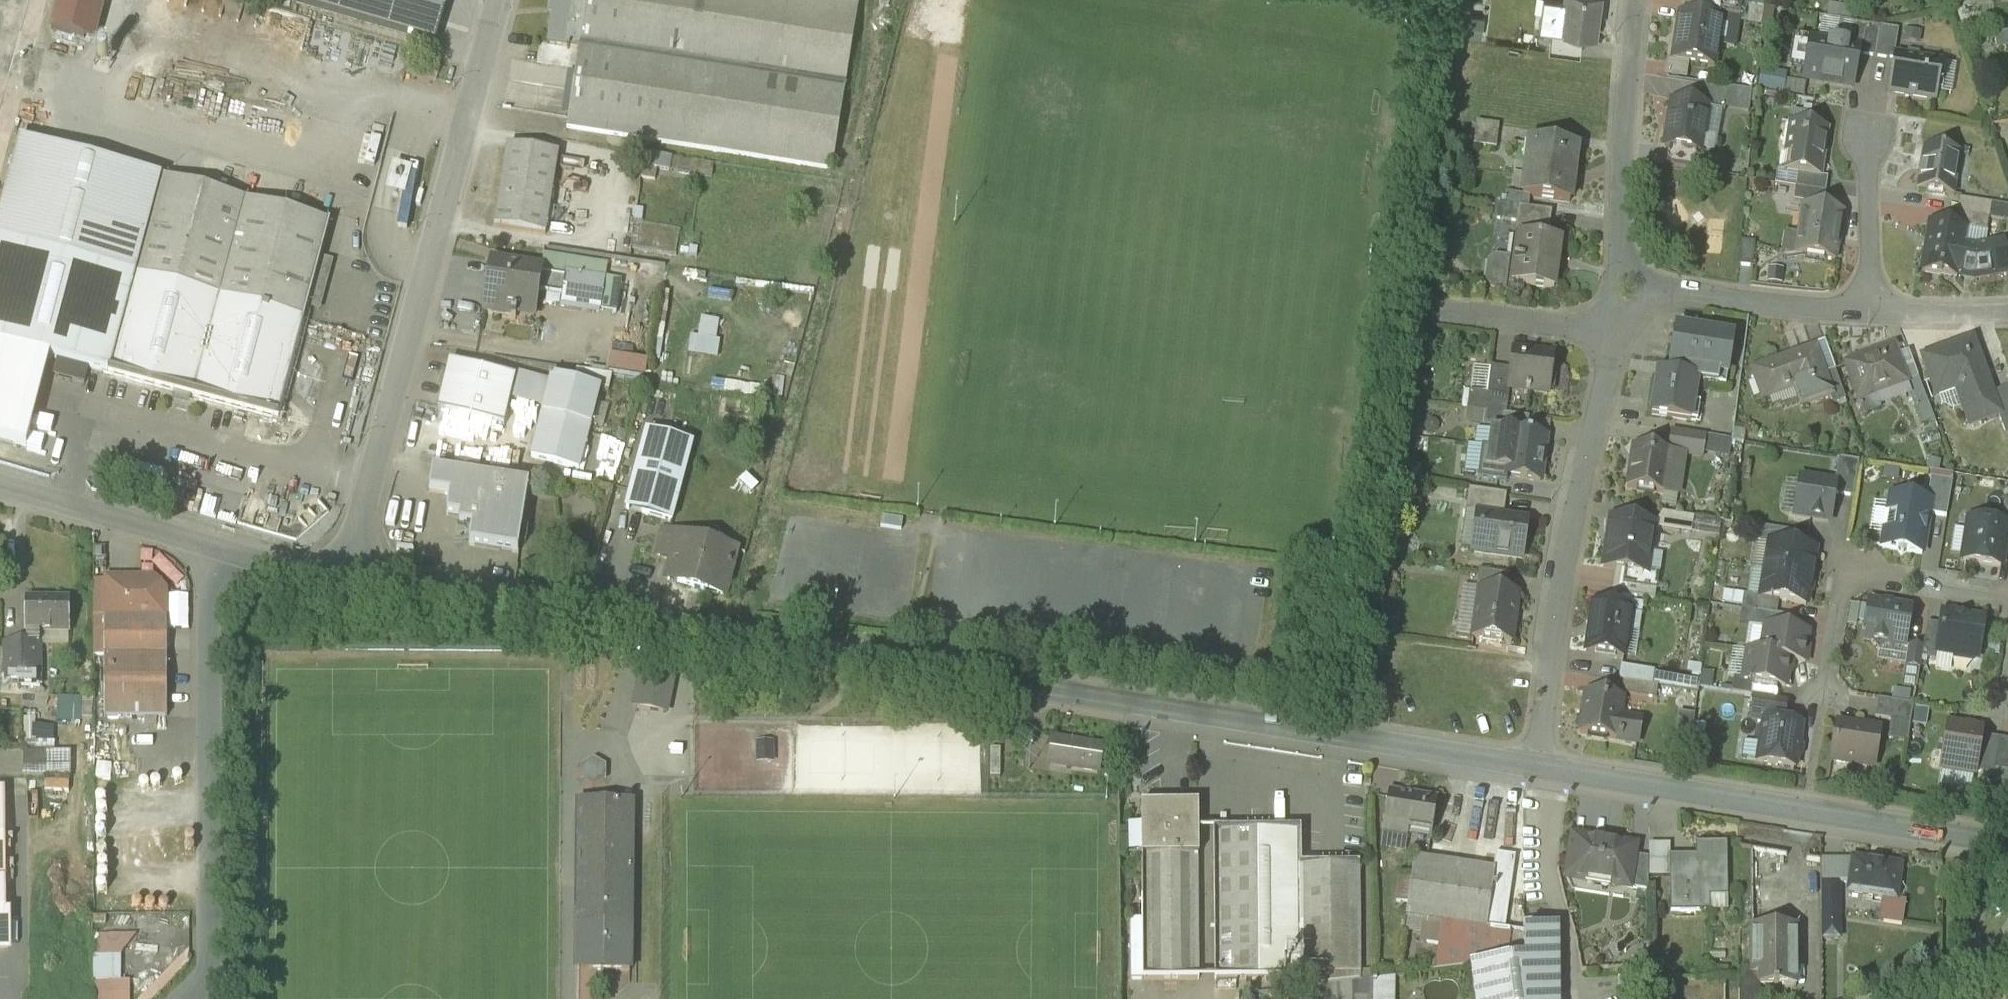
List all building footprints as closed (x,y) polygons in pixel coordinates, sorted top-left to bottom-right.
[(46,30),(92,43),(104,0),(55,0),(46,30)] [(436,42),(448,0),(292,0),(436,42)] [(549,5),(554,6),(552,14),(551,14),(546,45),(578,50),(586,0),(549,0),(549,5)] [(831,0),(586,0),(578,50),(566,128),(832,170),(858,4),(831,0)] [(1547,14),(1541,13),(1539,27),(1577,31),(1582,32),(1594,33),(1599,0),(1549,0),(1547,14)] [(1680,15),(1721,22),(1721,16),(1707,13),(1709,0),(1683,0),(1680,15)] [(1712,0),(1709,0),(1707,13),(1721,16),(1739,19),(1741,5),(1712,0)] [(1771,17),(1762,17),(1763,6),(1748,5),(1747,23),(1770,25),(1771,17)] [(1680,15),(1679,15),(1676,37),(1678,37),(1674,61),(1714,67),(1721,22),(1680,15)] [(1479,38),(1482,19),(1463,16),(1460,35),(1479,38)] [(1822,17),(1819,31),(1834,34),(1837,21),(1822,17)] [(1879,27),(1866,25),(1861,55),(1874,57),(1879,27)] [(1893,29),(1879,27),(1874,57),(1888,59),(1893,29)] [(1904,47),(1919,48),(1921,30),(1907,29),(1904,47)] [(1576,35),(1552,32),(1549,52),(1579,56),(1582,32),(1577,31),(1576,35)] [(1993,35),(1996,51),(2007,49),(2007,32),(1993,35)] [(1858,48),(1810,41),(1808,49),(1805,70),(1804,79),(1823,82),(1823,81),(1852,86),(1858,48)] [(1808,49),(1794,47),(1791,67),(1805,70),(1808,49)] [(1941,63),(1894,56),(1888,93),(1935,101),(1941,63)] [(1727,87),(1700,83),(1697,97),(1725,101),(1727,87)] [(1725,101),(1697,97),(1696,106),(1707,109),(1707,110),(1724,112),(1725,101)] [(1696,106),(1672,103),(1669,126),(1668,126),(1664,147),(1700,153),(1707,110),(1707,109),(1696,106)] [(1498,125),(1475,122),(1473,146),(1495,149),(1498,125)] [(1827,130),(1790,124),(1790,126),(1795,126),(1791,151),(1786,151),(1783,172),(1798,174),(1819,177),(1827,130)] [(20,141),(0,217),(0,241),(134,277),(160,179),(20,141)] [(1576,148),(1529,141),(1522,196),(1529,197),(1569,203),(1576,148)] [(558,154),(507,146),(494,226),(545,234),(558,154)] [(1958,154),(1925,149),(1918,191),(1951,197),(1958,154)] [(1819,177),(1798,174),(1796,187),(1825,191),(1827,178),(1819,177)] [(329,224),(160,179),(134,277),(303,322),(329,224)] [(1522,196),(1505,194),(1504,206),(1518,208),(1528,209),(1529,197),(1522,196)] [(1983,202),(1959,199),(1957,213),(1981,217),(1983,202)] [(1504,206),(1496,205),(1494,220),(1516,223),(1518,208),(1504,206)] [(1842,213),(1803,207),(1795,256),(1834,262),(1842,213)] [(1528,209),(1518,208),(1516,223),(1514,237),(1521,238),(1521,237),(1547,240),(1551,212),(1528,209)] [(1981,217),(1957,213),(1955,227),(1963,229),(1963,230),(1986,234),(1989,219),(1981,217)] [(1955,227),(1945,226),(1945,227),(1931,225),(1932,224),(1929,223),(1929,226),(1930,226),(1926,249),(1925,248),(1921,272),(1956,278),(1957,275),(1962,247),(1960,247),(1963,230),(1963,229),(1955,227)] [(640,249),(680,251),(682,227),(642,224),(640,249)] [(1547,240),(1521,237),(1521,238),(1514,237),(1511,260),(1495,258),(1488,262),(1486,281),(1491,287),(1512,290),(1517,286),(1553,291),(1559,242),(1547,240)] [(0,241),(0,346),(108,374),(134,277),(0,241)] [(1755,243),(1741,241),(1738,265),(1753,267),(1755,243)] [(2001,244),(1974,249),(1962,247),(1957,275),(1974,278),(2006,273),(2005,267),(2007,264),(2005,252),(2002,250),(2001,244)] [(541,268),(540,275),(564,279),(565,272),(605,279),(607,264),(544,253),(541,268)] [(541,268),(492,261),(484,311),(511,315),(510,320),(515,321),(516,316),(533,319),(538,292),(562,295),(564,279),(540,275),(541,268)] [(605,279),(565,272),(564,279),(562,295),(560,304),(600,310),(605,279)] [(303,322),(134,277),(108,374),(278,419),(303,322)] [(621,281),(605,279),(600,310),(616,313),(621,281)] [(718,321),(703,319),(700,338),(715,340),(718,321)] [(1732,338),(1684,330),(1681,345),(1674,343),(1668,376),(1657,374),(1651,415),(1690,421),(1696,382),(1717,385),(1719,375),(1726,376),(1732,338)] [(700,338),(690,337),(688,352),(718,356),(720,341),(715,340),(700,338)] [(1971,340),(1922,358),(1936,395),(1955,388),(1955,389),(1961,387),(1965,399),(1961,401),(1969,425),(1997,415),(1999,414),(1992,397),(1971,340)] [(634,348),(613,344),(611,356),(632,359),(634,348)] [(1893,347),(1845,364),(1858,401),(1905,384),(1907,384),(1906,382),(1893,347)] [(1814,350),(1798,355),(1798,356),(1766,367),(1766,366),(1753,371),(1762,398),(1795,387),(1801,406),(1829,396),(1830,395),(1823,375),(1814,350)] [(1553,357),(1512,352),(1510,369),(1507,389),(1509,390),(1509,388),(1525,390),(1525,394),(1529,395),(1529,392),(1548,395),(1553,357)] [(632,359),(611,356),(608,371),(644,376),(646,362),(632,359)] [(515,377),(449,362),(438,411),(503,426),(511,395),(515,377)] [(1510,369),(1490,367),(1484,412),(1503,415),(1528,418),(1528,417),(1506,414),(1509,390),(1507,389),(1510,369)] [(611,376),(576,370),(573,383),(600,390),(600,391),(608,393),(611,376)] [(1834,370),(1823,375),(1830,395),(1829,396),(1832,405),(1845,400),(1834,370)] [(550,382),(516,373),(515,377),(511,395),(545,404),(550,382)] [(727,391),(774,398),(777,380),(730,373),(727,391)] [(573,383),(551,377),(551,378),(549,377),(548,380),(551,381),(550,382),(545,404),(531,457),(578,470),(590,425),(591,426),(600,391),(600,390),(573,383)] [(1917,378),(1906,382),(1907,384),(1905,384),(1915,409),(1927,404),(1917,378)] [(1992,397),(1999,414),(1997,415),(2005,436),(2007,435),(2007,404),(2004,393),(1992,397)] [(1528,418),(1503,415),(1501,428),(1527,431),(1528,418)] [(1531,437),(1511,434),(1490,431),(1488,448),(1485,467),(1507,470),(1507,476),(1508,476),(1522,478),(1522,479),(1540,482),(1543,463),(1542,463),(1545,441),(1546,439),(1544,439),(1531,437)] [(1704,436),(1672,431),(1670,446),(1702,451),(1704,436)] [(692,445),(646,432),(625,510),(666,521),(672,522),(692,445)] [(1507,483),(1508,476),(1507,476),(1507,470),(1485,467),(1488,448),(1481,447),(1477,479),(1507,483)] [(1683,455),(1633,447),(1626,489),(1663,494),(1663,493),(1662,493),(1665,470),(1680,472),(1683,455)] [(1858,462),(1838,459),(1834,484),(1835,485),(1833,494),(1853,497),(1858,462)] [(529,485),(432,470),(428,493),(449,496),(446,517),(459,519),(457,532),(470,534),(468,547),(518,555),(529,485)] [(1834,484),(1800,479),(1794,517),(1829,522),(1833,494),(1835,485),(1834,484)] [(1952,482),(1930,479),(1926,501),(1930,502),(1928,515),(1946,518),(1952,482)] [(1502,495),(1469,490),(1466,507),(1478,509),(1477,514),(1499,517),(1502,495)] [(1926,501),(1891,495),(1888,514),(1885,530),(1882,549),(1897,551),(1901,557),(1906,553),(1921,555),(1928,515),(1930,502),(1926,501)] [(1477,514),(1476,514),(1471,553),(1521,560),(1527,521),(1499,517),(1477,514)] [(1692,519),(1663,514),(1661,529),(1690,534),(1692,519)] [(1654,526),(1610,519),(1607,537),(1609,538),(1604,567),(1603,567),(1603,568),(1614,570),(1646,575),(1646,574),(1645,573),(1650,544),(1651,544),(1654,526)] [(2001,525),(1969,520),(1963,562),(2000,568),(2005,534),(2007,526),(2001,525)] [(1790,532),(1754,527),(1752,542),(1769,544),(1770,543),(1788,546),(1790,532)] [(679,537),(663,532),(657,556),(673,560),(679,537)] [(735,552),(679,537),(673,560),(667,581),(723,597),(735,552)] [(1788,546),(1770,543),(1769,544),(1765,571),(1810,578),(1814,551),(1788,546)] [(1646,575),(1614,570),(1611,594),(1654,601),(1658,575),(1646,574),(1646,575)] [(1508,575),(1478,571),(1477,584),(1506,588),(1508,575)] [(1810,578),(1765,571),(1761,598),(1778,601),(1805,606),(1810,578)] [(154,580),(105,580),(105,582),(105,620),(166,620),(166,592),(154,580)] [(105,582),(93,582),(93,657),(104,657),(104,620),(105,620),(105,582)] [(1517,595),(1479,589),(1472,639),(1511,644),(1517,595)] [(1778,601),(1761,598),(1743,595),(1741,610),(1754,612),(1776,615),(1778,601)] [(70,600),(26,600),(25,646),(40,646),(39,634),(69,634),(70,600)] [(1910,610),(1869,603),(1862,641),(1870,642),(1878,652),(1888,645),(1904,647),(1910,610)] [(1629,610),(1594,605),(1590,633),(1589,633),(1586,652),(1623,658),(1629,610)] [(1776,615),(1754,612),(1752,627),(1765,629),(1765,628),(1785,631),(1788,617),(1776,615)] [(1983,621),(1942,615),(1940,626),(1936,653),(1937,653),(1955,656),(1954,659),(1970,662),(1971,658),(1977,659),(1983,621)] [(105,620),(104,620),(104,657),(104,718),(167,718),(167,622),(166,622),(166,620),(105,620)] [(1940,626),(1927,624),(1922,650),(1921,659),(1936,662),(1937,653),(1936,653),(1940,626)] [(1785,631),(1765,628),(1765,629),(1761,655),(1791,660),(1791,661),(1805,663),(1806,653),(1804,653),(1807,634),(1785,631)] [(25,646),(3,646),(3,684),(22,684),(21,687),(40,686),(40,646),(25,646)] [(1922,650),(1909,648),(1906,667),(1907,667),(1919,669),(1921,659),(1922,650)] [(1791,660),(1761,655),(1748,653),(1743,679),(1743,681),(1753,682),(1775,686),(1785,687),(1788,669),(1790,669),(1791,661),(1791,660)] [(1654,672),(1620,666),(1618,681),(1623,682),(1623,681),(1651,686),(1652,685),(1654,672)] [(1919,669),(1907,667),(1905,675),(1918,677),(1919,669)] [(671,680),(644,675),(637,709),(664,714),(671,680)] [(1753,682),(1743,681),(1743,679),(1733,678),(1731,693),(1750,696),(1751,696),(1753,682)] [(1651,686),(1623,681),(1623,682),(1621,693),(1655,699),(1657,686),(1652,685),(1651,686)] [(1775,686),(1753,682),(1751,696),(1773,700),(1775,697),(1776,689),(1775,686)] [(1621,699),(1586,693),(1585,695),(1587,695),(1584,710),(1583,710),(1579,734),(1636,743),(1639,723),(1618,720),(1621,699)] [(1751,696),(1750,696),(1750,697),(1753,697),(1749,719),(1763,722),(1763,720),(1783,723),(1786,702),(1773,700),(1751,696)] [(64,719),(86,719),(86,697),(64,698),(64,719)] [(1913,706),(1878,700),(1875,719),(1891,721),(1910,724),(1913,706)] [(1783,723),(1763,720),(1763,722),(1762,728),(1758,731),(1756,740),(1760,744),(1757,762),(1795,768),(1801,726),(1783,723)] [(1910,724),(1891,721),(1889,738),(1907,741),(1910,724)] [(1879,731),(1836,724),(1830,762),(1873,769),(1879,731)] [(1981,731),(1947,726),(1940,770),(1974,776),(1975,772),(1980,737),(1981,731)] [(1999,740),(1980,737),(1975,772),(1994,776),(1995,771),(1994,771),(1999,740)] [(1102,748),(1054,740),(1051,760),(1073,763),(1072,770),(1098,774),(1102,748)] [(1999,740),(1994,771),(1995,771),(2007,773),(2007,742),(1999,740)] [(773,742),(756,742),(756,758),(773,757),(773,742)] [(1000,750),(990,750),(990,778),(1000,778),(1000,750)] [(0,752),(0,777),(75,777),(75,753),(0,752)] [(594,763),(585,768),(585,778),(593,783),(603,779),(603,768),(594,763)] [(1407,796),(1388,793),(1382,833),(1430,840),(1436,801),(1434,800),(1434,802),(1407,798),(1407,796)] [(599,928),(600,804),(578,804),(577,927),(599,928)] [(631,804),(600,804),(599,928),(630,928),(631,804)] [(1196,806),(1142,807),(1142,806),(1141,806),(1141,856),(1197,856),(1197,805),(1196,805),(1196,806)] [(1257,830),(1213,831),(1214,979),(1258,979),(1257,830)] [(1300,830),(1257,830),(1258,979),(1285,979),(1285,975),(1290,975),(1290,974),(1300,974),(1301,989),(1320,986),(1360,982),(1359,866),(1300,866),(1300,830)] [(1634,848),(1573,838),(1567,878),(1628,888),(1633,856),(1634,848)] [(1670,878),(1670,861),(1669,845),(1650,845),(1650,878),(1670,878)] [(1726,845),(1695,845),(1695,861),(1670,861),(1670,878),(1670,912),(1709,912),(1709,897),(1726,897),(1726,845)] [(1515,857),(1495,854),(1493,869),(1485,930),(1504,933),(1504,932),(1515,857)] [(1197,856),(1141,856),(1142,920),(1142,956),(1142,980),(1143,980),(1198,979),(1197,856)] [(1648,859),(1633,856),(1628,888),(1647,891),(1648,859)] [(1493,869),(1414,857),(1411,879),(1407,904),(1405,918),(1441,923),(1485,930),(1493,869)] [(1853,861),(1822,861),(1822,883),(1849,883),(1853,861)] [(1900,868),(1853,861),(1849,883),(1848,894),(1883,899),(1895,901),(1900,868)] [(1411,879),(1399,878),(1396,902),(1407,904),(1411,879)] [(1838,883),(1822,883),(1822,915),(1838,915),(1838,883)] [(1905,902),(1895,901),(1883,899),(1881,923),(1903,926),(1905,902)] [(1838,915),(1822,915),(1823,939),(1838,939),(1838,915)] [(1142,920),(1128,918),(1128,954),(1142,956),(1142,920)] [(1441,923),(1405,918),(1403,931),(1420,934),(1419,941),(1438,944),(1441,923)] [(1485,930),(1441,923),(1438,944),(1434,972),(1470,968),(1493,965),(1496,945),(1483,943),(1485,930)] [(629,971),(630,928),(599,928),(577,927),(576,970),(629,971)] [(1557,927),(1524,931),(1524,935),(1524,961),(1557,957),(1557,927)] [(1793,929),(1751,929),(1751,976),(1761,976),(1790,976),(1790,957),(1783,957),(1783,930),(1793,930),(1793,929)] [(1524,935),(1504,932),(1504,933),(1485,930),(1483,943),(1496,945),(1493,965),(1510,962),(1524,961),(1524,935)] [(93,937),(94,958),(121,957),(136,937),(93,937)] [(1142,956),(1128,954),(1128,978),(1143,980),(1142,980),(1142,956)] [(121,957),(94,958),(94,982),(121,982),(121,957)] [(1510,962),(1470,968),(1475,998),(1558,998),(1557,957),(1524,961),(1510,962)] [(1751,976),(1740,976),(1740,998),(1761,998),(1761,976),(1751,976)] [(1372,980),(1372,998),(1392,998),(1392,977),(1372,980)] [(1661,980),(1661,998),(1740,998),(1740,979),(1661,980)] [(1320,986),(1321,998),(1372,998),(1372,980),(1360,982),(1320,986)] [(93,982),(93,998),(130,998),(129,982),(121,982),(94,982),(93,982)]
